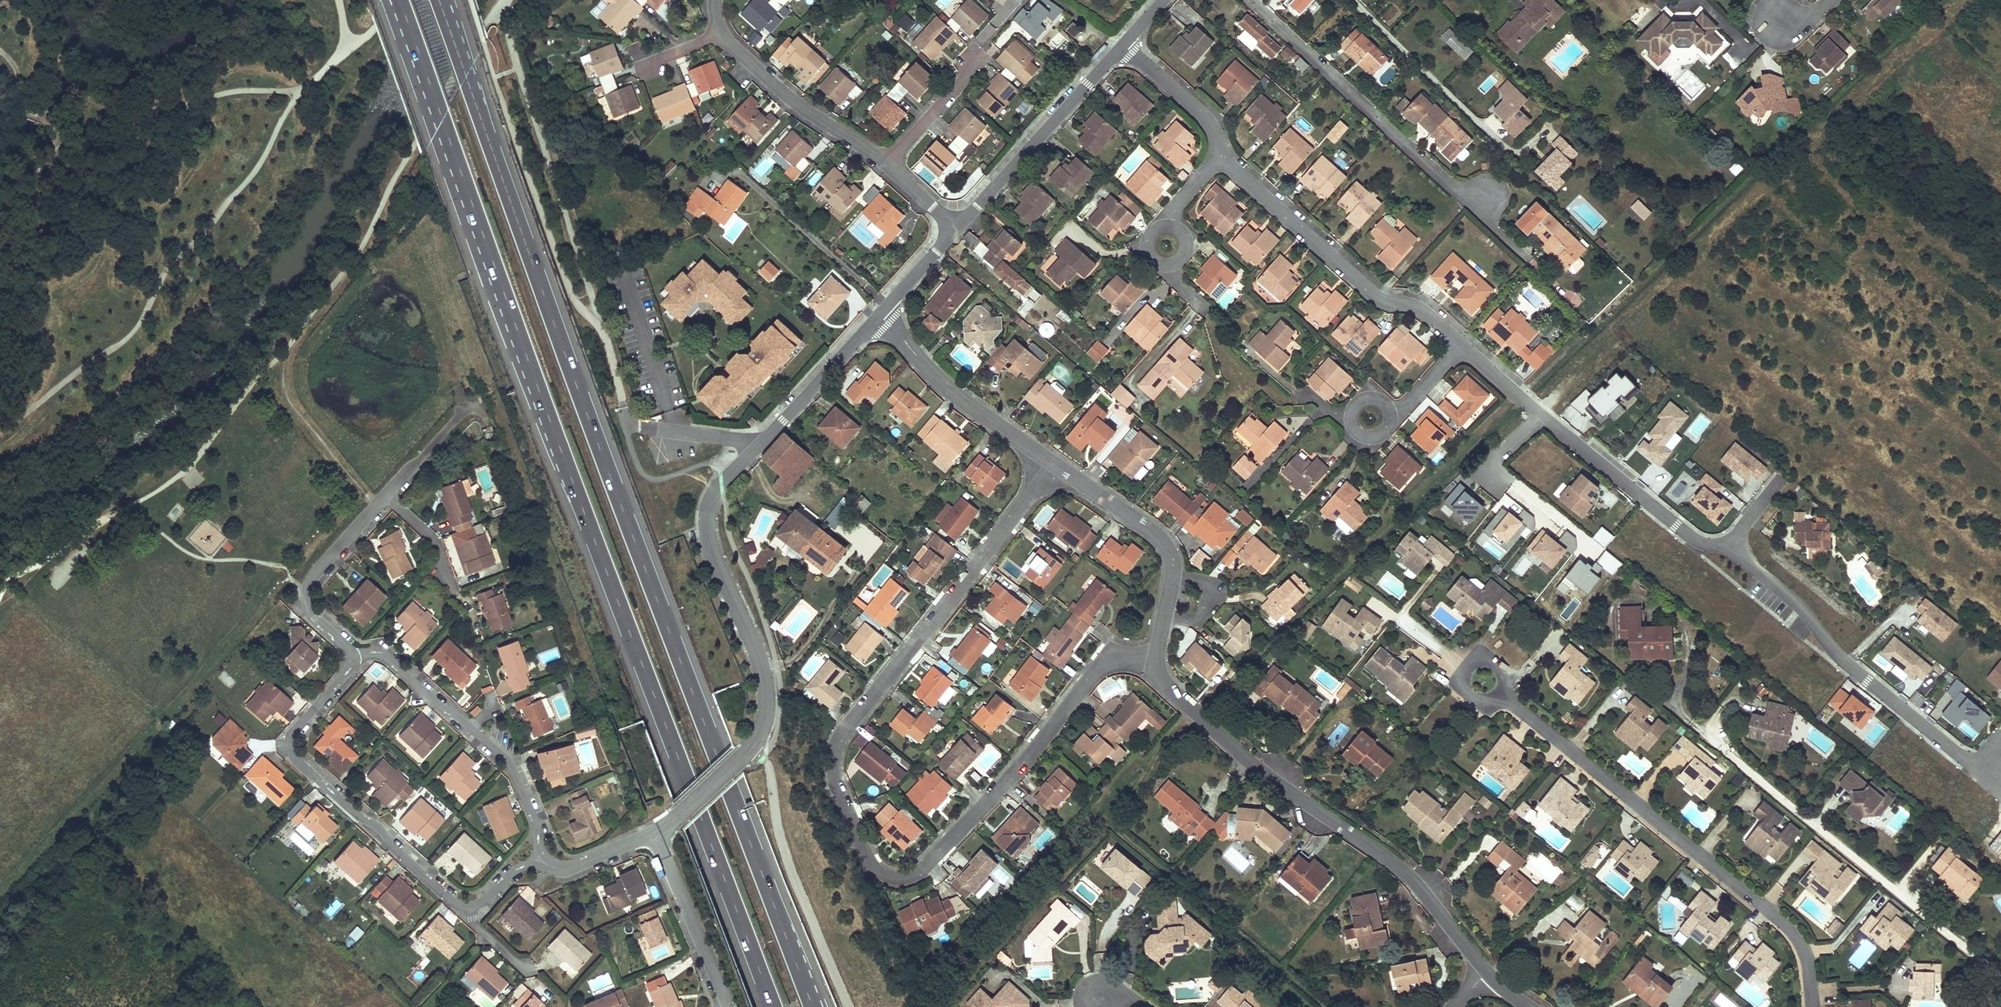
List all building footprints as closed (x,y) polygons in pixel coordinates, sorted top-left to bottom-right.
[(611,2),(599,16),(615,31),(625,21),(627,23),(633,16),(635,18),(643,8),(641,7),(634,0),(610,0),(611,2)] [(658,8),(665,0),(648,0),(658,8)] [(784,5),(778,0),(771,0),(768,4),(763,0),(754,0),(742,13),(761,31),(765,26),(776,14),(784,5)] [(946,24),(956,33),(963,26),(971,34),(988,16),(970,0),(967,0),(946,24)] [(1013,20),(1036,40),(1046,29),(1041,24),(1047,17),(1052,21),(1062,10),(1048,0),(1041,0),(1029,13),(1024,9),(1013,20)] [(1293,1),(1289,5),(1300,15),(1314,0),(1292,0),(1293,1)] [(1524,3),(1529,8),(1522,14),(1520,13),(1509,25),(1512,27),(1508,31),(1505,34),(1505,37),(1506,39),(1508,41),(1510,43),(1512,44),(1515,43),(1518,41),(1520,42),(1522,42),(1523,41),(1536,29),(1537,29),(1543,23),(1545,24),(1548,27),(1563,12),(1551,0),(1527,0),(1524,3)] [(1868,3),(1865,6),(1868,10),(1869,17),(1876,16),(1881,11),(1884,16),(1885,16),(1890,12),(1890,7),(1896,7),(1904,6),(1903,0),(1869,0),(1868,3)] [(781,19),(776,14),(765,26),(770,32),(781,19)] [(915,22),(906,14),(898,23),(906,31),(915,22)] [(1269,33),(1248,14),(1239,24),(1259,42),(1257,44),(1272,58),(1281,49),(1266,36),(1269,33)] [(946,24),(937,15),(913,42),(928,56),(937,47),(940,49),(945,42),(948,45),(958,34),(956,33),(946,24)] [(1693,22),(1690,22),(1690,21),(1686,25),(1679,25),(1676,22),(1675,22),(1672,22),(1672,23),(1668,19),(1666,21),(1661,16),(1637,40),(1650,53),(1654,50),(1659,56),(1672,43),(1676,48),(1689,48),(1694,43),(1705,55),(1708,52),(1716,44),(1704,33),(1713,24),(1704,15),(1699,21),(1697,19),(1693,22)] [(888,19),(882,25),(892,34),(898,28),(888,19)] [(1075,39),(1082,30),(1073,22),(1065,30),(1075,39)] [(1506,22),(1495,32),(1516,52),(1537,31),(1539,30),(1545,24),(1543,23),(1537,29),(1536,29),(1523,41),(1522,42),(1520,42),(1518,41),(1515,43),(1512,44),(1510,43),(1508,41),(1506,39),(1505,37),(1505,34),(1508,31),(1512,27),(1509,25),(1506,22)] [(1717,28),(1713,24),(1704,33),(1716,44),(1708,52),(1711,55),(1722,44),(1711,33),(1717,28)] [(1179,38),(1175,43),(1179,47),(1173,53),(1185,63),(1196,52),(1200,55),(1212,42),(1195,27),(1188,36),(1183,41),(1180,38),(1179,38)] [(1387,60),(1356,29),(1339,46),(1357,63),(1361,59),(1375,73),(1387,60)] [(1455,35),(1449,29),(1442,37),(1447,43),(1455,35)] [(1848,44),(1833,30),(1825,38),(1827,40),(1820,48),(1819,51),(1808,62),(1815,69),(1820,68),(1825,73),(1831,66),(1836,61),(1840,60),(1841,62),(1846,57),(1840,52),(1848,44)] [(762,38),(755,31),(747,40),(755,47),(762,38)] [(886,31),(883,36),(888,40),(892,36),(886,31)] [(1455,35),(1472,52),(1476,48),(1459,31),(1455,35)] [(1455,35),(1447,43),(1464,60),(1472,52),(1455,35)] [(811,49),(798,36),(793,42),(788,38),(774,54),(787,65),(791,61),(797,66),(811,49)] [(1827,40),(1825,38),(1812,51),(1815,54),(1819,51),(1820,48),(1827,40)] [(1039,70),(1030,62),(1033,57),(1014,40),(998,58),(1007,66),(1005,68),(1000,73),(1010,83),(1016,76),(1017,76),(1026,84),(1039,70)] [(1179,47),(1175,43),(1169,49),(1173,53),(1179,47)] [(623,68),(614,44),(590,54),(602,87),(616,81),(612,72),(623,68)] [(815,82),(830,66),(811,49),(797,66),(803,71),(799,76),(807,83),(811,78),(815,82)] [(1294,61),(1297,57),(1286,49),(1280,55),(1289,63),(1292,60),(1294,61)] [(1196,52),(1185,63),(1189,67),(1200,55),(1196,52)] [(1044,64),(1035,56),(1033,57),(1030,62),(1039,70),(1044,64)] [(1007,66),(998,58),(996,60),(1005,68),(1007,66)] [(1300,58),(1294,65),(1303,74),(1310,67),(1300,58)] [(1840,60),(1836,61),(1831,66),(1834,69),(1841,62),(1840,60)] [(695,82),(686,85),(691,98),(722,85),(713,61),(690,69),(695,82)] [(919,98),(935,80),(916,62),(893,87),(903,97),(910,90),(919,98)] [(1256,82),(1233,62),(1217,79),(1228,88),(1225,92),(1224,93),(1231,99),(1228,102),(1234,108),(1256,82)] [(863,91),(837,68),(820,87),(837,103),(846,95),(853,101),(863,91)] [(995,117),(1019,91),(1010,83),(1000,73),(998,72),(989,83),(991,84),(985,91),(987,93),(979,102),(995,117)] [(1770,72),(1762,74),(1765,85),(1756,88),(1752,85),(1744,94),(1748,98),(1742,104),(1742,109),(1746,113),(1750,113),(1753,111),(1758,116),(1766,109),(1773,107),(1774,112),(1785,109),(1794,116),(1803,107),(1801,98),(1795,97),(1787,99),(1784,88),(1775,90),(1770,72)] [(1781,76),(1770,72),(1775,90),(1784,88),(1781,76)] [(878,83),(882,77),(879,74),(874,79),(878,83)] [(1217,79),(1215,82),(1225,92),(1228,88),(1217,79)] [(619,90),(616,81),(602,87),(594,90),(595,93),(604,91),(615,117),(639,108),(630,86),(619,90)] [(1499,90),(1503,94),(1512,86),(1507,82),(1499,90)] [(667,96),(654,101),(662,121),(695,108),(691,98),(686,85),(686,83),(673,88),(674,91),(666,94),(667,96)] [(1141,94),(1128,83),(1114,99),(1121,105),(1125,108),(1122,112),(1121,114),(1129,121),(1132,117),(1138,123),(1150,110),(1137,98),(1141,94)] [(1502,125),(1514,136),(1529,121),(1518,110),(1527,101),(1512,86),(1503,94),(1503,101),(1494,110),(1506,121),(1502,125)] [(897,104),(903,97),(893,87),(870,113),(889,131),(906,113),(897,104)] [(1224,93),(1221,96),(1228,102),(1231,99),(1224,93)] [(1153,106),(1141,94),(1137,98),(1150,110),(1153,106)] [(1447,117),(1423,94),(1403,114),(1414,125),(1419,121),(1432,133),(1447,117)] [(1748,98),(1744,94),(1738,99),(1742,104),(1748,98)] [(758,104),(750,96),(730,117),(742,128),(744,130),(760,113),(754,108),(758,104)] [(1271,107),(1258,96),(1244,112),(1252,119),(1256,123),(1253,126),(1251,129),(1258,134),(1256,136),(1262,142),(1284,118),(1277,112),(1273,116),(1267,110),(1271,107)] [(1395,108),(1401,114),(1410,104),(1405,98),(1395,108)] [(1025,114),(1030,107),(1023,102),(1018,109),(1025,114)] [(1271,107),(1267,110),(1273,116),(1277,112),(1279,109),(1273,104),(1271,107)] [(1454,119),(1458,115),(1446,104),(1442,107),(1454,119)] [(963,151),(971,158),(976,152),(969,145),(986,126),(965,108),(949,127),(959,135),(953,142),(963,151)] [(1097,112),(1092,119),(1096,122),(1102,116),(1097,112)] [(765,118),(760,113),(744,130),(758,143),(778,122),(769,114),(765,118)] [(1087,133),(1079,142),(1095,156),(1107,143),(1103,139),(1114,127),(1102,116),(1096,122),(1092,119),(1086,125),(1088,126),(1091,128),(1087,133)] [(737,134),(742,128),(730,117),(725,123),(737,134)] [(1132,117),(1129,121),(1135,127),(1138,123),(1132,117)] [(1447,117),(1432,133),(1445,147),(1441,151),(1452,162),(1455,158),(1459,162),(1462,162),(1468,156),(1468,153),(1464,149),(1472,141),(1447,117)] [(1156,138),(1149,145),(1176,169),(1181,163),(1180,161),(1185,156),(1183,154),(1179,151),(1182,147),(1192,136),(1172,119),(1161,131),(1164,134),(1159,140),(1156,138)] [(1348,129),(1340,121),(1327,136),(1335,143),(1348,129)] [(1114,127),(1103,139),(1107,143),(1118,130),(1114,127)] [(803,155),(810,147),(793,129),(775,149),(793,165),(801,173),(810,163),(803,155)] [(1161,131),(1158,129),(1153,135),(1156,138),(1159,140),(1164,134),(1161,131)] [(1251,129),(1247,133),(1254,139),(1256,136),(1258,134),(1251,129)] [(1311,150),(1288,130),(1273,146),(1283,155),(1280,159),(1279,160),(1286,166),(1283,169),(1289,175),(1311,150)] [(1551,145),(1556,149),(1535,171),(1550,185),(1558,177),(1571,163),(1569,161),(1577,153),(1559,136),(1551,145)] [(940,177),(963,151),(953,142),(946,150),(936,141),(920,159),(940,177)] [(1283,155),(1273,146),(1270,149),(1280,159),(1283,155)] [(1185,156),(1180,161),(1181,163),(1183,164),(1188,158),(1185,156)] [(1343,178),(1320,157),(1299,179),(1305,185),(1308,181),(1317,190),(1326,197),(1343,178)] [(1061,177),(1055,183),(1068,195),(1079,183),(1082,186),(1094,173),(1078,158),(1070,167),(1067,171),(1063,168),(1062,167),(1056,173),(1061,177)] [(1279,160),(1276,163),(1283,169),(1286,166),(1279,160)] [(1145,161),(1124,185),(1147,206),(1153,200),(1149,197),(1158,187),(1165,179),(1145,161)] [(1735,162),(1729,171),(1737,177),(1743,168),(1735,162)] [(801,173),(793,165),(785,173),(794,181),(801,173)] [(842,175),(833,166),(813,188),(817,192),(825,199),(828,201),(844,183),(839,178),(842,175)] [(1181,172),(1176,178),(1182,184),(1190,176),(1185,172),(1181,172)] [(1056,173),(1050,179),(1055,183),(1061,177),(1056,173)] [(1558,177),(1550,185),(1555,191),(1563,182),(1558,177)] [(736,207),(747,193),(728,180),(715,199),(704,191),(702,194),(695,203),(690,199),(685,206),(701,217),(705,211),(720,222),(731,207),(729,206),(731,204),(736,207)] [(1035,181),(1029,187),(1034,191),(1039,185),(1035,181)] [(1317,190),(1308,181),(1305,185),(1314,194),(1317,190)] [(850,188),(844,183),(828,201),(842,214),(862,192),(853,184),(850,188)] [(1079,183),(1068,195),(1071,198),(1082,186),(1079,183)] [(1366,195),(1353,183),(1338,200),(1347,207),(1351,210),(1348,214),(1346,216),(1353,223),(1352,224),(1357,229),(1378,205),(1372,199),(1369,202),(1364,198),(1366,195)] [(1224,195),(1212,184),(1202,196),(1208,201),(1198,213),(1223,235),(1240,216),(1231,207),(1221,199),(1224,195)] [(1024,202),(1016,211),(1033,225),(1045,211),(1041,208),(1052,197),(1039,185),(1034,191),(1029,187),(1024,193),(1026,195),(1028,197),(1024,202)] [(879,193),(873,186),(863,197),(869,203),(879,193)] [(1095,206),(1084,219),(1103,236),(1111,227),(1114,223),(1118,227),(1120,228),(1126,222),(1128,224),(1140,210),(1113,186),(1101,201),(1103,203),(1098,208),(1095,206)] [(1158,187),(1149,197),(1153,200),(1161,190),(1158,187)] [(702,194),(696,190),(690,199),(695,203),(702,194)] [(825,199),(817,192),(812,198),(820,205),(825,199)] [(1366,195),(1364,198),(1369,202),(1372,199),(1374,197),(1368,192),(1366,195)] [(1234,203),(1224,195),(1221,199),(1231,207),(1234,203)] [(892,221),(900,212),(884,197),(866,216),(891,239),(901,228),(892,221)] [(1052,197),(1041,208),(1045,211),(1055,200),(1052,197)] [(1101,201),(1098,198),(1093,204),(1095,206),(1098,208),(1103,203),(1101,201)] [(1630,208),(1643,222),(1652,213),(1638,200),(1630,208)] [(1561,227),(1537,203),(1517,224),(1528,235),(1533,230),(1546,243),(1561,227)] [(731,207),(720,222),(724,225),(736,207),(731,204),(729,206),(731,207)] [(1346,216),(1342,220),(1350,226),(1352,224),(1353,223),(1346,216)] [(1381,221),(1380,220),(1368,233),(1380,244),(1382,241),(1386,245),(1382,250),(1376,257),(1390,269),(1415,240),(1402,228),(1396,234),(1392,230),(1395,227),(1395,222),(1389,217),(1385,218),(1381,221)] [(1126,222),(1120,228),(1124,232),(1130,226),(1128,224),(1126,222)] [(1252,234),(1243,226),(1229,242),(1242,254),(1244,251),(1250,256),(1248,259),(1255,265),(1277,241),(1271,236),(1269,238),(1261,232),(1259,234),(1256,238),(1252,234)] [(1002,227),(985,247),(992,252),(999,244),(996,241),(1005,230),(1002,227)] [(1265,227),(1261,232),(1269,238),(1271,236),(1272,234),(1265,227)] [(1561,227),(1546,243),(1541,247),(1566,271),(1568,269),(1572,273),(1575,273),(1583,265),(1583,262),(1578,258),(1586,250),(1561,227)] [(999,244),(992,252),(1003,261),(1004,263),(1011,255),(1016,259),(1026,247),(1005,230),(996,241),(999,244)] [(1380,244),(1368,233),(1365,235),(1382,250),(1386,245),(1382,241),(1380,244)] [(1041,296),(1002,263),(1003,261),(992,252),(985,247),(983,245),(982,245),(968,234),(962,239),(978,251),(984,257),(997,268),(994,272),(1034,305),(1041,296)] [(1060,257),(1056,262),(1046,274),(1059,285),(1068,273),(1069,272),(1068,270),(1071,267),(1077,271),(1083,277),(1094,264),(1066,239),(1054,252),(1060,257)] [(1242,254),(1239,256),(1245,261),(1248,259),(1250,256),(1244,251),(1242,254)] [(1041,269),(1045,272),(1058,258),(1055,254),(1041,269)] [(1233,272),(1213,254),(1206,261),(1210,265),(1203,273),(1195,282),(1214,300),(1231,282),(1227,279),(1233,272)] [(1491,291),(1450,254),(1430,277),(1443,288),(1454,276),(1465,285),(1454,298),(1471,313),(1491,291)] [(1277,255),(1256,280),(1279,301),(1295,283),(1283,273),(1286,270),(1287,269),(1281,264),(1284,260),(1277,255)] [(1290,266),(1284,260),(1281,264),(1287,269),(1290,266)] [(704,261),(698,266),(704,271),(709,266),(704,261)] [(770,281),(779,271),(768,261),(759,272),(770,281)] [(1210,265),(1206,261),(1198,269),(1203,273),(1210,265)] [(660,307),(657,310),(663,315),(672,323),(677,328),(688,316),(684,313),(687,309),(698,308),(698,303),(711,301),(710,303),(736,326),(753,308),(741,298),(746,292),(723,271),(720,275),(709,266),(704,271),(698,266),(684,282),(679,278),(670,288),(667,287),(660,294),(666,300),(660,307)] [(1069,272),(1068,273),(1072,276),(1077,271),(1071,267),(1068,270),(1069,272)] [(1286,270),(1283,273),(1295,283),(1298,280),(1286,270)] [(1227,279),(1231,282),(1236,275),(1233,272),(1227,279)] [(1068,273),(1059,285),(1062,288),(1072,276),(1068,273)] [(1116,273),(1114,276),(1126,286),(1128,283),(1116,273)] [(943,293),(929,312),(931,314),(925,322),(935,330),(941,322),(943,324),(971,289),(953,274),(939,290),(943,293)] [(849,293),(831,276),(808,302),(826,319),(849,293)] [(1114,276),(1098,294),(1123,314),(1144,290),(1138,285),(1136,287),(1130,281),(1128,283),(1126,286),(1114,276)] [(1132,279),(1130,281),(1136,287),(1138,285),(1132,279)] [(1318,286),(1314,289),(1325,298),(1328,295),(1318,286)] [(1314,289),(1300,306),(1323,327),(1345,302),(1339,296),(1337,300),(1330,293),(1328,295),(1325,298),(1314,289)] [(929,312),(943,293),(939,290),(939,291),(925,309),(929,312)] [(1332,290),(1330,293),(1337,300),(1339,296),(1332,290)] [(660,294),(654,301),(660,307),(666,300),(660,294)] [(1147,303),(1128,323),(1126,326),(1151,347),(1153,345),(1168,327),(1160,320),(1151,312),(1153,309),(1147,303)] [(963,339),(969,344),(973,339),(980,346),(983,342),(991,342),(992,337),(1000,328),(998,316),(993,316),(980,304),(974,305),(963,318),(968,322),(969,329),(963,330),(963,339)] [(1067,322),(1070,316),(1056,307),(1052,313),(1067,322)] [(1490,330),(1487,333),(1494,339),(1495,338),(1502,345),(1504,342),(1508,338),(1512,343),(1520,349),(1524,345),(1535,332),(1521,319),(1515,314),(1509,309),(1504,315),(1496,308),(1482,323),(1490,330)] [(1153,309),(1151,312),(1160,320),(1163,316),(1153,309)] [(1356,321),(1348,314),(1332,333),(1345,345),(1348,342),(1353,346),(1351,350),(1358,356),(1381,330),(1374,325),(1373,326),(1366,319),(1364,321),(1360,325),(1356,321)] [(672,323),(663,315),(659,320),(668,328),(672,323)] [(1368,316),(1366,319),(1373,326),(1374,325),(1376,322),(1368,316)] [(714,375),(696,395),(720,417),(740,393),(743,396),(765,372),(768,375),(799,340),(775,318),(751,345),(751,349),(747,353),(739,353),(727,367),(728,370),(731,373),(727,377),(724,374),(716,375),(714,375)] [(1266,339),(1259,332),(1247,346),(1277,372),(1289,358),(1282,353),(1276,348),(1280,344),(1283,346),(1293,334),(1280,322),(1266,339)] [(1401,322),(1378,348),(1402,370),(1414,357),(1421,363),(1431,351),(1418,341),(1415,344),(1405,335),(1408,331),(1410,329),(1401,322)] [(1408,331),(1405,335),(1415,344),(1418,341),(1408,331)] [(1280,344),(1276,348),(1282,353),(1297,337),(1293,334),(1283,346),(1280,344)] [(1508,338),(1504,342),(1517,353),(1518,352),(1520,349),(1512,343),(1508,338)] [(1026,349),(1015,339),(1007,348),(1001,343),(991,355),(1003,365),(1008,360),(1012,363),(1019,369),(1028,377),(1041,362),(1040,360),(1046,354),(1032,342),(1026,349)] [(1191,351),(1178,339),(1138,384),(1151,396),(1172,373),(1188,387),(1194,380),(1199,375),(1186,364),(1184,366),(1181,363),(1185,358),(1191,351)] [(1098,363),(1108,351),(1098,342),(1096,341),(1087,353),(1098,363)] [(1345,345),(1343,347),(1348,352),(1351,350),(1353,346),(1348,342),(1345,345)] [(1531,351),(1527,356),(1538,365),(1549,352),(1539,343),(1531,351)] [(1535,368),(1538,365),(1527,356),(1531,351),(1524,345),(1520,349),(1518,352),(1535,368)] [(991,355),(986,360),(999,371),(1003,365),(991,355)] [(1202,372),(1185,358),(1181,363),(1184,366),(1186,364),(1199,375),(1202,372)] [(1328,358),(1307,382),(1327,400),(1334,391),(1343,382),(1346,384),(1351,378),(1328,358)] [(858,381),(847,393),(858,402),(864,395),(871,394),(876,399),(889,384),(883,380),(889,373),(877,363),(860,383),(858,381)] [(1012,363),(1007,369),(1015,374),(1019,369),(1012,363)] [(724,366),(716,375),(724,374),(727,377),(731,373),(728,370),(727,367),(724,366)] [(1438,404),(1461,425),(1489,394),(1465,373),(1452,389),(1464,400),(1456,408),(1444,397),(1438,404)] [(1587,390),(1571,405),(1584,415),(1588,412),(1589,410),(1594,415),(1593,416),(1602,426),(1611,418),(1608,415),(1620,403),(1617,401),(1623,395),(1629,402),(1640,391),(1626,376),(1623,379),(1618,373),(1608,382),(1611,385),(1606,389),(1604,387),(1594,395),(1587,390)] [(1042,387),(1035,382),(1024,396),(1030,402),(1033,399),(1045,409),(1060,421),(1073,406),(1045,383),(1042,387)] [(1343,382),(1334,391),(1337,394),(1346,384),(1343,382)] [(1118,384),(1109,393),(1125,406),(1133,397),(1118,384)] [(907,392),(899,386),(889,398),(901,408),(897,412),(911,424),(927,406),(908,390),(907,392)] [(1033,399),(1030,402),(1042,412),(1045,409),(1033,399)] [(1687,416),(1670,402),(1657,416),(1661,419),(1638,448),(1659,466),(1671,452),(1663,446),(1674,432),(1687,416)] [(1095,404),(1067,436),(1082,449),(1088,442),(1092,438),(1104,447),(1116,432),(1102,420),(1107,414),(1095,404)] [(832,410),(819,426),(844,448),(858,431),(860,428),(836,406),(832,410)] [(1452,427),(1429,406),(1423,413),(1427,416),(1422,422),(1424,424),(1422,427),(1419,424),(1411,434),(1430,451),(1440,441),(1444,435),(1445,435),(1452,427)] [(968,441),(934,413),(917,433),(940,452),(933,460),(944,469),(951,461),(968,441)] [(1427,416),(1423,413),(1416,421),(1419,424),(1422,427),(1424,424),(1422,422),(1427,416)] [(1266,430),(1250,414),(1247,417),(1260,429),(1257,431),(1261,435),(1266,430)] [(753,416),(748,421),(751,424),(756,419),(753,416)] [(1247,417),(1244,422),(1236,431),(1252,445),(1247,452),(1260,464),(1274,448),(1286,434),(1273,422),(1266,430),(1261,435),(1257,431),(1260,429),(1247,417)] [(1129,445),(1117,460),(1134,474),(1157,446),(1140,432),(1139,433),(1132,427),(1122,439),(1129,445)] [(1456,430),(1452,427),(1445,435),(1444,435),(1448,439),(1456,430)] [(1671,452),(1682,438),(1674,432),(1663,446),(1671,452)] [(784,433),(761,458),(781,477),(804,451),(784,433)] [(1092,438),(1088,442),(1100,451),(1104,447),(1092,438)] [(1122,439),(1107,456),(1115,462),(1117,460),(1129,445),(1122,439)] [(1421,464),(1398,443),(1393,449),(1397,452),(1391,459),(1393,461),(1391,464),(1389,462),(1380,472),(1400,489),(1421,464)] [(1767,469),(1735,443),(1721,460),(1744,479),(1750,472),(1759,480),(1767,469)] [(1397,452),(1393,449),(1385,459),(1389,462),(1391,464),(1393,461),(1391,459),(1397,452)] [(804,451),(781,477),(791,485),(814,459),(804,451)] [(985,458),(978,453),(964,471),(979,483),(980,481),(991,490),(1005,473),(993,464),(992,466),(984,460),(985,458)] [(1295,453),(1289,460),(1280,471),(1292,481),(1295,478),(1301,484),(1299,487),(1306,493),(1315,482),(1327,468),(1321,462),(1320,465),(1312,458),(1310,460),(1307,463),(1303,460),(1295,453)] [(1315,454),(1312,458),(1320,465),(1321,462),(1323,460),(1315,454)] [(1243,457),(1239,462),(1252,472),(1256,468),(1243,457)] [(1117,460),(1115,462),(1132,476),(1134,474),(1117,460)] [(1239,462),(1233,468),(1245,480),(1252,472),(1239,462)] [(1140,467),(1135,478),(1142,481),(1147,470),(1140,467)] [(1587,493),(1594,485),(1578,471),(1567,485),(1567,486),(1557,498),(1575,513),(1580,507),(1584,510),(1590,503),(1583,498),(1587,493)] [(1747,481),(1753,475),(1750,472),(1744,479),(1747,481)] [(1722,487),(1707,475),(1699,485),(1704,490),(1692,504),(1717,525),(1732,508),(1722,499),(1721,502),(1714,496),(1722,487)] [(781,496),(791,485),(781,477),(774,485),(775,490),(781,496)] [(1292,481),(1290,484),(1297,489),(1299,487),(1301,484),(1295,478),(1292,481)] [(1177,518),(1183,524),(1192,513),(1198,506),(1205,497),(1200,494),(1195,500),(1193,498),(1191,500),(1165,480),(1153,496),(1165,505),(1178,516),(1177,518)] [(448,519),(451,527),(471,520),(468,512),(471,511),(466,498),(474,496),(468,481),(461,483),(460,481),(444,487),(447,496),(444,497),(451,518),(448,519)] [(976,487),(987,495),(991,490),(980,481),(979,483),(976,487)] [(1345,481),(1332,496),(1320,510),(1333,521),(1335,519),(1335,523),(1346,533),(1349,533),(1354,528),(1355,529),(1362,522),(1367,516),(1354,505),(1351,507),(1348,504),(1353,499),(1358,493),(1345,481)] [(1565,483),(1555,496),(1557,498),(1567,486),(1567,485),(1565,483)] [(1458,485),(1443,504),(1468,524),(1482,508),(1463,493),(1465,491),(1458,485)] [(851,505),(861,514),(870,504),(861,495),(851,505)] [(1163,508),(1165,505),(1153,496),(1151,498),(1163,508)] [(978,510),(961,497),(953,507),(947,503),(935,517),(941,522),(938,526),(955,539),(978,510)] [(1370,513),(1353,499),(1348,504),(1351,507),(1354,505),(1367,516),(1370,513)] [(835,529),(849,506),(839,500),(825,523),(835,529)] [(1192,513),(1183,524),(1194,532),(1195,530),(1208,540),(1211,536),(1218,542),(1222,545),(1234,529),(1222,519),(1224,517),(1228,512),(1212,500),(1204,511),(1198,506),(1192,513)] [(1579,516),(1584,510),(1580,507),(1575,513),(1579,516)] [(1074,517),(1062,508),(1049,525),(1058,533),(1071,542),(1077,547),(1092,528),(1085,522),(1083,524),(1074,517)] [(1236,514),(1246,523),(1252,517),(1242,508),(1236,514)] [(1514,519),(1500,509),(1482,533),(1507,551),(1525,527),(1514,519)] [(1522,509),(1514,519),(1525,527),(1526,526),(1532,531),(1534,527),(1533,518),(1522,509)] [(845,549),(796,511),(777,534),(782,538),(778,543),(786,549),(790,544),(826,573),(845,549)] [(1803,513),(1794,514),(1795,543),(1805,542),(1805,548),(1817,548),(1819,551),(1830,551),(1830,523),(1812,524),(1812,522),(1804,523),(1803,513)] [(1076,514),(1074,517),(1083,524),(1085,522),(1076,514)] [(1222,519),(1234,529),(1236,527),(1224,517),(1222,519)] [(212,556),(225,534),(202,520),(188,541),(212,556)] [(477,535),(484,533),(481,524),(475,526),(477,535)] [(1611,536),(1598,524),(1588,536),(1602,548),(1611,536)] [(403,549),(397,536),(400,534),(397,527),(378,536),(382,543),(379,545),(385,557),(382,559),(391,578),(409,569),(400,550),(403,549)] [(1277,554),(1246,528),(1230,548),(1237,554),(1240,551),(1252,561),(1263,571),(1277,554)] [(1418,538),(1408,530),(1392,551),(1400,557),(1398,559),(1415,574),(1431,553),(1434,555),(1447,565),(1454,555),(1442,545),(1430,535),(1423,544),(1417,539),(1418,538)] [(1541,531),(1528,548),(1545,561),(1547,560),(1553,565),(1566,548),(1572,553),(1576,548),(1574,537),(1565,530),(1557,540),(1560,542),(1558,544),(1541,531)] [(1071,542),(1058,533),(1057,535),(1069,545),(1071,542)] [(494,565),(482,534),(454,545),(456,552),(460,551),(469,574),(494,565)] [(952,556),(957,550),(942,539),(936,534),(926,547),(930,550),(919,565),(915,562),(908,570),(925,583),(932,574),(938,566),(942,569),(948,562),(944,559),(948,553),(952,556)] [(1211,536),(1208,540),(1215,546),(1218,542),(1211,536)] [(1126,550),(1110,537),(1100,551),(1119,565),(1127,572),(1143,552),(1132,543),(1126,550)] [(753,542),(745,544),(748,556),(757,553),(753,542)] [(385,557),(379,545),(376,546),(382,559),(385,557)] [(766,547),(755,561),(761,566),(772,552),(766,547)] [(1064,565),(1043,548),(1038,554),(1035,552),(1027,563),(1034,568),(1028,575),(1044,588),(1064,565)] [(1237,554),(1230,548),(1221,558),(1228,564),(1237,554)] [(1198,549),(1189,561),(1200,571),(1210,559),(1198,549)] [(469,574),(460,551),(456,552),(465,576),(469,574)] [(1119,565),(1100,551),(1097,555),(1116,570),(1119,565)] [(1240,551),(1237,554),(1249,564),(1252,561),(1240,551)] [(1586,566),(1579,561),(1557,588),(1565,594),(1574,583),(1587,594),(1599,579),(1589,570),(1591,568),(1597,573),(1601,567),(1596,563),(1592,567),(1588,563),(1586,566)] [(1871,563),(1864,568),(1869,575),(1877,570),(1871,563)] [(942,569),(938,566),(932,574),(936,577),(942,569)] [(1271,596),(1263,603),(1278,618),(1311,586),(1296,571),(1282,584),(1271,596)] [(1073,602),(1068,608),(1074,613),(1089,625),(1095,619),(1093,617),(1104,603),(1113,590),(1097,578),(1077,605),(1073,602)] [(1344,586),(1359,593),(1363,585),(1348,578),(1344,586)] [(1460,578),(1447,595),(1455,602),(1465,610),(1469,605),(1476,611),(1473,613),(1482,619),(1503,592),(1488,580),(1478,592),(1460,578)] [(374,606),(385,594),(367,579),(357,589),(358,593),(354,596),(350,596),(349,597),(342,606),(358,620),(364,613),(368,617),(369,616),(376,608),(374,606)] [(902,588),(890,579),(871,602),(864,612),(883,627),(891,619),(897,611),(895,609),(895,607),(908,593),(902,588)] [(1268,593),(1271,596),(1282,584),(1279,581),(1268,593)] [(1027,606),(996,582),(989,590),(996,596),(985,610),(995,618),(1000,612),(1007,618),(1014,623),(1027,606)] [(494,597),(490,590),(476,595),(479,603),(482,601),(484,609),(486,614),(492,631),(511,625),(501,595),(494,597)] [(1113,590),(1104,603),(1106,605),(1116,593),(1113,590)] [(1181,592),(1179,601),(1186,603),(1188,593),(1181,592)] [(1427,594),(1422,596),(1419,600),(1420,605),(1424,604),(1429,599),(1427,594)] [(1953,622),(1921,596),(1912,607),(1922,614),(1916,621),(1939,639),(1953,622)] [(1350,603),(1341,597),(1320,627),(1338,640),(1336,643),(1344,649),(1360,626),(1357,624),(1360,619),(1364,622),(1373,628),(1381,617),(1363,605),(1354,617),(1345,610),(1350,603)] [(856,598),(852,603),(862,610),(866,605),(856,598)] [(422,611),(410,600),(394,617),(407,629),(401,635),(409,641),(407,643),(412,649),(435,623),(427,617),(425,620),(419,615),(422,611)] [(1036,616),(1042,608),(1034,602),(1028,610),(1036,616)] [(1455,602),(1452,606),(1462,614),(1465,610),(1455,602)] [(1641,627),(1640,608),(1619,608),(1619,637),(1634,637),(1634,648),(1628,648),(1628,659),(1646,658),(1646,653),(1661,653),(1661,658),(1672,659),(1672,627),(1641,627)] [(422,611),(419,615),(425,620),(427,617),(430,614),(424,609),(422,611)] [(1000,612),(995,618),(1002,623),(1007,618),(1000,612)] [(1916,621),(1922,614),(1919,612),(1913,619),(1916,621)] [(364,613),(358,620),(362,623),(368,617),(364,613)] [(1067,620),(1084,632),(1089,625),(1074,613),(1067,620)] [(1233,633),(1223,645),(1233,653),(1238,647),(1247,638),(1249,634),(1248,622),(1242,616),(1240,619),(1234,613),(1224,624),(1233,633)] [(882,637),(865,623),(864,624),(856,617),(850,625),(858,632),(844,648),(858,660),(869,647),(873,649),(882,637)] [(1067,620),(1065,623),(1081,635),(1084,632),(1067,620)] [(288,636),(290,649),(282,658),(288,663),(288,670),(296,670),(299,666),(302,670),(316,655),(312,652),(316,648),(316,642),(308,642),(306,640),(302,637),(300,635),(301,628),(298,626),(297,623),(288,625),(288,636)] [(1050,652),(1045,657),(1059,669),(1064,663),(1062,661),(1082,636),(1081,635),(1065,623),(1060,630),(1050,643),(1045,649),(1050,652)] [(1307,623),(1298,634),(1303,638),(1311,627),(1307,623)] [(1054,625),(1045,638),(1050,643),(1060,630),(1054,625)] [(1338,640),(1320,627),(1318,631),(1336,643),(1338,640)] [(955,649),(950,657),(970,672),(993,643),(975,630),(958,652),(955,649)] [(409,641),(401,635),(399,637),(407,643),(409,641)] [(1890,635),(1878,651),(1910,677),(1913,673),(1919,678),(1928,666),(1890,635)] [(1247,638),(1238,647),(1247,647),(1247,638)] [(474,665),(446,639),(432,655),(446,668),(459,681),(465,675),(474,665)] [(515,640),(497,647),(503,665),(504,668),(507,677),(505,678),(507,685),(510,685),(520,681),(517,674),(524,671),(526,671),(515,640)] [(1210,678),(1222,665),(1195,640),(1185,652),(1186,653),(1181,659),(1192,669),(1195,665),(1210,678)] [(1297,645),(1291,641),(1287,645),(1293,650),(1297,645)] [(1587,659),(1569,644),(1559,656),(1567,662),(1571,666),(1568,671),(1563,667),(1551,682),(1559,689),(1562,686),(1570,692),(1567,695),(1577,703),(1592,683),(1577,671),(1587,659)] [(557,647),(538,653),(541,664),(560,658),(557,647)] [(869,647),(858,660),(862,662),(873,649),(869,647)] [(1050,652),(1045,649),(1041,654),(1045,657),(1050,652)] [(1378,649),(1365,666),(1378,676),(1377,677),(1387,686),(1388,684),(1398,692),(1398,691),(1408,698),(1413,691),(1411,684),(1424,668),(1415,662),(1407,672),(1402,667),(1378,649)] [(1047,670),(1030,657),(1008,686),(1028,702),(1039,688),(1035,686),(1043,676),(1047,670)] [(1407,672),(1415,662),(1410,657),(1402,667),(1407,672)] [(1997,658),(1983,675),(2000,690),(2000,661),(1997,658)] [(1278,660),(1255,689),(1263,695),(1265,692),(1280,705),(1282,702),(1290,693),(1307,707),(1299,716),(1294,722),(1306,731),(1319,714),(1317,712),(1325,702),(1317,695),(1314,698),(1297,683),(1294,686),(1280,674),(1286,667),(1278,660)] [(827,661),(805,689),(812,695),(829,708),(840,694),(830,686),(841,671),(827,661)] [(1567,662),(1563,667),(1568,671),(1571,666),(1567,662)] [(459,681),(446,668),(443,672),(461,687),(468,679),(465,675),(459,681)] [(936,670),(915,696),(932,710),(953,684),(936,670)] [(520,681),(510,685),(513,693),(530,687),(524,671),(517,674),(520,681)] [(1043,676),(1035,686),(1039,688),(1046,679),(1043,676)] [(255,691),(243,704),(260,719),(272,706),(277,710),(283,704),(286,706),(291,700),(267,678),(260,686),(262,689),(258,694),(255,691)] [(1957,680),(1947,693),(1955,700),(1960,693),(1962,694),(1967,687),(1957,680)] [(1351,687),(1346,683),(1345,682),(1334,695),(1340,700),(1344,695),(1351,687)] [(1559,689),(1551,682),(1548,686),(1564,699),(1567,695),(1570,692),(1562,686),(1559,689)] [(260,686),(257,684),(253,689),(255,691),(258,694),(262,689),(260,686)] [(383,695),(371,684),(356,701),(368,712),(370,709),(376,714),(373,717),(381,725),(403,700),(397,694),(394,696),(388,690),(383,695)] [(1403,704),(1408,698),(1398,691),(1398,692),(1388,684),(1387,686),(1385,689),(1403,704)] [(1763,700),(1768,690),(1759,685),(1754,695),(1763,700)] [(1827,700),(1862,728),(1876,712),(1844,685),(1827,700)] [(390,687),(388,690),(394,696),(397,694),(390,687)] [(812,695),(805,689),(800,694),(808,700),(812,695)] [(1136,696),(1132,693),(1122,704),(1123,705),(1125,707),(1136,696)] [(1290,693),(1282,702),(1299,716),(1307,707),(1290,693)] [(1962,694),(1960,693),(1955,700),(1941,716),(1957,728),(1964,719),(1972,725),(1971,728),(1980,734),(1991,719),(1962,694)] [(982,706),(971,721),(986,732),(996,719),(999,721),(1002,724),(1014,709),(995,695),(984,708),(982,706)] [(551,730),(538,700),(531,703),(528,696),(514,702),(517,709),(521,707),(524,715),(527,720),(534,737),(551,730)] [(1109,715),(1103,721),(1106,723),(1118,734),(1121,738),(1125,741),(1131,734),(1129,733),(1144,717),(1157,729),(1164,722),(1150,710),(1136,696),(1125,707),(1123,705),(1112,718),(1109,715)] [(1649,710),(1632,697),(1624,707),(1630,712),(1613,733),(1632,748),(1637,743),(1645,750),(1665,726),(1656,719),(1649,727),(1640,720),(1649,710)] [(1789,708),(1770,703),(1769,709),(1787,713),(1789,708)] [(283,704),(277,710),(279,713),(286,706),(283,704)] [(477,706),(471,712),(473,715),(480,709),(477,706)] [(368,712),(365,714),(371,719),(373,717),(376,714),(370,709),(368,712)] [(1767,718),(1754,715),(1748,737),(1769,742),(1769,744),(1769,745),(1769,746),(1770,748),(1784,751),(1789,732),(1783,730),(1787,713),(1769,709),(1767,718)] [(917,723),(903,711),(891,726),(906,738),(909,735),(920,745),(937,723),(924,713),(917,723)] [(424,717),(419,713),(398,735),(422,757),(440,738),(431,730),(421,721),(424,717)] [(1783,730),(1789,732),(1793,715),(1787,713),(1783,730)] [(348,724),(337,714),(326,727),(327,728),(314,743),(328,756),(327,758),(341,771),(357,754),(337,737),(348,724)] [(229,717),(220,728),(213,735),(226,746),(221,751),(238,767),(249,755),(252,752),(244,745),(239,740),(243,737),(245,734),(240,731),(242,729),(229,717)] [(434,726),(424,717),(421,721),(431,730),(434,726)] [(996,719),(986,732),(989,734),(999,721),(996,719)] [(1118,734),(1106,723),(1098,732),(1096,734),(1100,737),(1095,743),(1087,736),(1075,750),(1082,757),(1087,751),(1099,763),(1106,755),(1115,763),(1125,752),(1116,744),(1112,740),(1118,734)] [(1091,727),(1072,747),(1075,750),(1087,736),(1095,743),(1100,737),(1096,734),(1098,732),(1091,727)] [(1376,742),(1362,730),(1343,753),(1358,765),(1362,761),(1380,776),(1393,759),(1375,744),(1376,742)] [(1112,740),(1116,744),(1121,738),(1118,734),(1112,740)] [(1502,748),(1509,740),(1503,734),(1497,742),(1502,748)] [(221,751),(226,746),(213,735),(212,742),(221,751)] [(965,736),(936,766),(949,778),(966,761),(969,763),(981,751),(965,736)] [(1711,760),(1694,746),(1680,736),(1673,745),(1687,756),(1689,753),(1693,756),(1677,775),(1686,783),(1693,789),(1702,797),(1718,777),(1706,767),(1711,760)] [(858,738),(853,745),(858,749),(863,742),(858,738)] [(1504,780),(1512,788),(1527,770),(1515,760),(1509,755),(1516,746),(1509,740),(1502,748),(1497,742),(1481,762),(1496,774),(1504,780)] [(894,766),(867,744),(854,761),(860,766),(862,764),(882,780),(883,780),(893,787),(903,775),(893,767),(894,766)] [(1509,755),(1515,760),(1522,751),(1516,746),(1509,755)] [(538,757),(540,767),(541,771),(546,770),(547,776),(548,782),(553,781),(564,779),(577,776),(571,749),(552,754),(538,757)] [(254,760),(245,771),(277,801),(287,790),(291,786),(269,765),(271,762),(261,753),(254,760)] [(466,758),(460,753),(438,777),(445,784),(448,781),(453,786),(450,788),(462,800),(478,783),(467,772),(471,767),(464,760),(466,758)] [(473,765),(466,758),(464,760),(471,767),(473,765)] [(407,782),(399,775),(397,778),(391,773),(394,770),(381,759),(366,776),(378,787),(373,792),(380,798),(378,801),(384,806),(396,794),(403,799),(411,789),(405,783),(407,782)] [(966,761),(949,778),(952,781),(969,763),(966,761)] [(282,772),(271,762),(269,765),(279,775),(282,772)] [(862,764),(860,766),(880,783),(882,780),(862,764)] [(394,770),(391,773),(397,778),(399,775),(401,773),(396,768),(394,770)] [(1053,814),(1079,786),(1060,769),(1040,791),(1042,793),(1036,799),(1053,814)] [(947,787),(931,772),(905,798),(922,814),(928,807),(940,795),(947,787)] [(1869,787),(1850,772),(1840,784),(1851,793),(1852,805),(1846,812),(1858,822),(1863,817),(1866,812),(1875,812),(1880,815),(1892,800),(1871,783),(1869,787)] [(1494,777),(1501,783),(1504,780),(1496,774),(1494,777)] [(1574,789),(1560,778),(1542,800),(1548,805),(1545,809),(1571,830),(1588,809),(1578,800),(1575,804),(1567,797),(1570,794),(1574,789)] [(564,779),(553,781),(548,782),(550,791),(560,788),(566,787),(564,779)] [(1198,806),(1166,780),(1153,796),(1173,812),(1169,817),(1190,834),(1194,829),(1204,817),(1205,816),(1196,809),(1198,806)] [(445,784),(443,786),(448,791),(450,788),(453,786),(448,781),(445,784)] [(1683,786),(1691,792),(1693,789),(1686,783),(1683,786)] [(579,789),(564,795),(570,810),(567,811),(572,821),(574,827),(567,830),(572,842),(597,832),(579,789)] [(380,798),(373,792),(371,794),(378,801),(380,798)] [(1447,829),(1450,832),(1470,808),(1459,799),(1448,813),(1422,792),(1419,795),(1413,792),(1407,799),(1409,800),(1403,808),(1410,814),(1409,816),(1419,824),(1422,822),(1440,837),(1447,829)] [(1464,793),(1459,799),(1470,808),(1475,802),(1464,793)] [(1570,794),(1567,797),(1575,804),(1578,800),(1570,794)] [(940,795),(928,807),(931,809),(943,797),(940,795)] [(478,806),(493,841),(512,833),(506,818),(500,805),(503,804),(500,796),(478,806)] [(443,820),(418,798),(397,820),(404,826),(407,823),(416,831),(425,839),(443,820)] [(1488,808),(1493,803),(1487,798),(1482,804),(1488,808)] [(1542,800),(1538,804),(1545,809),(1548,805),(1542,800)] [(1521,801),(1514,810),(1521,816),(1529,807),(1521,801)] [(304,802),(302,804),(290,818),(295,824),(299,820),(321,841),(331,830),(335,825),(313,805),(310,807),(304,802)] [(315,802),(313,805),(324,815),(327,813),(315,802)] [(1782,819),(1763,803),(1754,815),(1762,822),(1767,826),(1764,830),(1758,827),(1746,842),(1755,848),(1758,847),(1766,854),(1775,862),(1797,835),(1787,828),(1780,837),(1773,831),(1782,819)] [(503,804),(500,805),(506,818),(509,817),(503,804)] [(893,813),(884,804),(871,818),(880,826),(890,836),(888,839),(900,850),(917,831),(895,811),(893,813)] [(1262,810),(1238,808),(1237,816),(1229,815),(1224,811),(1213,825),(1209,829),(1220,839),(1228,830),(1236,831),(1252,832),(1275,851),(1289,833),(1262,810)] [(1001,836),(994,843),(1008,856),(1015,849),(1021,849),(1026,844),(1024,837),(1034,827),(1016,811),(998,830),(1001,832),(1001,836)] [(1213,825),(1204,817),(1194,829),(1198,833),(1195,836),(1199,841),(1209,829),(1213,825)] [(572,821),(564,824),(567,830),(574,827),(572,821)] [(1762,822),(1758,827),(1764,830),(1767,826),(1762,822)] [(407,823),(404,826),(413,835),(416,831),(407,823)] [(1789,825),(1787,828),(1797,835),(1799,833),(1789,825)] [(890,836),(880,826),(876,831),(886,841),(888,839),(890,836)] [(998,830),(990,839),(994,843),(1001,836),(1001,832),(998,830)] [(1252,832),(1236,831),(1235,838),(1249,840),(1252,832)] [(1988,848),(2000,858),(2000,831),(1988,848)] [(489,857),(461,832),(444,851),(450,856),(453,853),(463,863),(474,873),(489,857)] [(351,840),(333,859),(357,881),(378,858),(371,853),(369,855),(359,846),(351,840)] [(1617,862),(1614,865),(1630,878),(1633,875),(1641,881),(1657,862),(1649,856),(1652,852),(1640,842),(1633,850),(1630,854),(1627,851),(1627,844),(1622,840),(1609,856),(1617,862)] [(1500,842),(1486,859),(1497,868),(1511,851),(1500,842)] [(1755,848),(1746,842),(1744,845),(1762,860),(1766,854),(1758,847),(1755,848)] [(361,843),(359,846),(369,855),(371,853),(361,843)] [(1592,844),(1578,862),(1583,866),(1588,866),(1598,853),(1598,849),(1592,844)] [(1949,884),(1966,898),(1979,882),(1953,860),(1956,858),(1946,849),(1944,851),(1937,846),(1925,860),(1933,866),(1931,868),(1941,877),(1938,879),(1947,886),(1949,884)] [(1015,849),(1008,856),(1012,859),(1021,849),(1015,849)] [(1151,878),(1116,849),(1101,866),(1126,887),(1128,884),(1139,893),(1151,878)] [(956,869),(951,875),(954,878),(969,893),(975,887),(978,889),(973,895),(976,899),(990,884),(983,878),(995,866),(980,851),(966,865),(969,867),(962,875),(956,869)] [(1506,899),(1503,903),(1517,914),(1536,890),(1523,878),(1520,882),(1513,877),(1525,862),(1511,851),(1497,868),(1505,875),(1493,888),(1506,899)] [(1838,864),(1822,851),(1797,881),(1812,893),(1814,891),(1829,903),(1848,879),(1841,873),(1839,875),(1833,870),(1838,864)] [(453,853),(450,856),(461,866),(463,863),(453,853)] [(1309,864),(1298,856),(1282,874),(1300,888),(1298,890),(1312,902),(1331,879),(1325,874),(1327,871),(1312,860),(1309,864)] [(1630,878),(1614,865),(1611,869),(1627,882),(1630,878)] [(638,868),(621,875),(623,879),(640,872),(638,868)] [(1690,887),(1694,878),(1681,871),(1676,880),(1690,887)] [(620,884),(606,890),(609,898),(613,908),(632,900),(649,893),(640,872),(623,879),(625,882),(620,884)] [(374,884),(382,891),(390,882),(383,875),(381,876),(374,884)] [(382,891),(375,898),(400,920),(413,905),(418,900),(408,891),(399,883),(402,880),(396,875),(390,882),(382,891)] [(954,878),(948,884),(964,899),(969,893),(954,878)] [(411,888),(402,880),(399,883),(408,891),(411,888)] [(1128,884),(1126,887),(1128,889),(1135,895),(1136,896),(1139,893),(1128,884)] [(1962,902),(1966,898),(1949,884),(1947,886),(1946,888),(1962,902)] [(1670,894),(1670,887),(1667,885),(1658,896),(1664,901),(1665,900),(1670,894)] [(975,887),(969,893),(972,896),(973,895),(978,889),(975,887)] [(1682,925),(1690,931),(1688,934),(1699,943),(1701,940),(1709,947),(1727,924),(1718,917),(1712,924),(1703,917),(1713,904),(1699,892),(1686,907),(1681,913),(1681,914),(1687,919),(1682,925)] [(1377,904),(1375,894),(1352,898),(1354,908),(1351,909),(1355,927),(1358,926),(1362,944),(1388,939),(1386,928),(1381,929),(1377,914),(1376,915),(1373,905),(1377,904)] [(1686,907),(1670,894),(1665,900),(1681,913),(1686,907)] [(501,914),(503,916),(529,940),(544,924),(532,913),(523,904),(524,902),(520,898),(517,896),(501,914)] [(913,924),(915,928),(916,927),(918,929),(921,937),(934,930),(931,925),(936,923),(937,924),(945,920),(944,918),(963,909),(952,897),(945,900),(937,903),(936,902),(923,908),(919,900),(907,906),(908,907),(893,914),(901,929),(913,924)] [(613,908),(609,898),(605,900),(611,914),(633,904),(632,900),(613,908)] [(333,919),(343,904),(335,899),(325,914),(333,919)] [(1065,920),(1071,914),(1057,901),(1051,908),(1054,910),(1024,942),(1025,959),(1033,958),(1033,961),(1046,960),(1045,948),(1053,939),(1056,941),(1058,943),(1073,927),(1069,924),(1065,920)] [(524,902),(523,904),(532,913),(534,911),(524,902)] [(1176,902),(1157,904),(1159,929),(1163,932),(1158,938),(1155,936),(1153,936),(1152,935),(1145,943),(1146,951),(1153,951),(1161,958),(1168,950),(1175,955),(1185,955),(1188,952),(1192,945),(1196,941),(1202,947),(1212,936),(1189,916),(1183,922),(1181,920),(1177,920),(1176,902)] [(1899,914),(1886,903),(1874,919),(1869,914),(1859,928),(1866,935),(1868,933),(1875,939),(1873,940),(1883,949),(1888,943),(1895,949),(1911,930),(1897,918),(1899,914)] [(654,910),(637,917),(650,948),(668,941),(654,910)] [(1606,925),(1589,911),(1575,929),(1566,922),(1557,933),(1568,942),(1572,937),(1576,940),(1570,946),(1581,956),(1585,951),(1599,963),(1612,945),(1604,939),(1600,945),(1594,940),(1606,925)] [(435,913),(418,931),(447,956),(461,940),(449,930),(439,921),(441,919),(435,913)] [(1069,924),(1073,927),(1079,921),(1071,914),(1065,920),(1069,924)] [(451,928),(441,919),(439,921),(449,930),(451,928)] [(1835,919),(1825,932),(1834,939),(1844,926),(1835,919)] [(913,924),(901,929),(904,935),(918,929),(916,927),(915,928),(913,924)] [(1690,931),(1682,925),(1678,929),(1687,936),(1688,934),(1690,931)] [(356,943),(364,932),(356,926),(348,936),(356,943)] [(561,934),(549,947),(556,954),(558,951),(568,960),(580,971),(590,960),(594,956),(566,929),(561,934)] [(1153,929),(1153,936),(1155,936),(1158,938),(1163,932),(1159,929),(1153,929)] [(1680,945),(1686,937),(1677,930),(1671,938),(1680,945)] [(1609,933),(1604,939),(1612,945),(1618,939),(1609,933)] [(1051,960),(1050,947),(1056,941),(1053,939),(1045,948),(1046,960),(1051,960)] [(1388,939),(1362,944),(1362,948),(1389,942),(1388,939)] [(1196,941),(1192,945),(1199,951),(1202,947),(1196,941)] [(1748,944),(1745,941),(1732,957),(1740,963),(1737,966),(1752,980),(1755,976),(1762,982),(1778,963),(1771,957),(1774,953),(1762,943),(1755,951),(1752,955),(1748,952),(1748,944)] [(1581,956),(1570,946),(1561,958),(1571,967),(1581,956)] [(1172,958),(1182,957),(1185,955),(1175,955),(1168,950),(1161,958),(1153,951),(1146,951),(1146,954),(1156,963),(1163,969),(1172,958)] [(558,951),(556,954),(565,962),(568,960),(558,951)] [(1011,960),(1001,951),(995,957),(1006,966),(1011,960)] [(479,955),(462,974),(490,999),(505,983),(493,972),(484,964),(486,962),(479,955)] [(1644,957),(1640,962),(1648,968),(1652,963),(1644,957)] [(1431,984),(1426,960),(1392,967),(1394,978),(1398,977),(1401,994),(1411,993),(1409,984),(1418,982),(1419,987),(1431,984)] [(486,962),(484,964),(493,972),(495,969),(486,962)] [(1648,968),(1640,962),(1628,977),(1644,990),(1642,993),(1658,1005),(1672,987),(1648,968)] [(1939,964),(1914,963),(1913,972),(1912,971),(1911,980),(1911,991),(1910,999),(1930,1000),(1931,983),(1931,975),(1938,976),(1939,964)] [(1752,980),(1737,966),(1734,970),(1749,983),(1752,980)] [(658,977),(641,984),(651,1006),(674,1006),(672,1002),(664,983),(661,985),(658,977)] [(1628,977),(1624,982),(1654,1006),(1656,1006),(1658,1005),(1642,993),(1644,990),(1628,977)] [(1205,989),(1214,996),(1221,988),(1212,981),(1205,989)] [(1028,1001),(1010,985),(999,998),(999,1002),(999,1005),(992,1005),(992,1002),(980,991),(968,1005),(970,1006),(1028,1006),(1028,1001)] [(1218,1004),(1222,1006),(1266,1006),(1247,990),(1242,996),(1232,988),(1218,1004)] [(522,989),(512,1000),(506,1006),(534,1006),(533,1006),(536,1002),(522,989)] [(578,1006),(621,1006),(622,1006),(616,991),(578,1006)]
